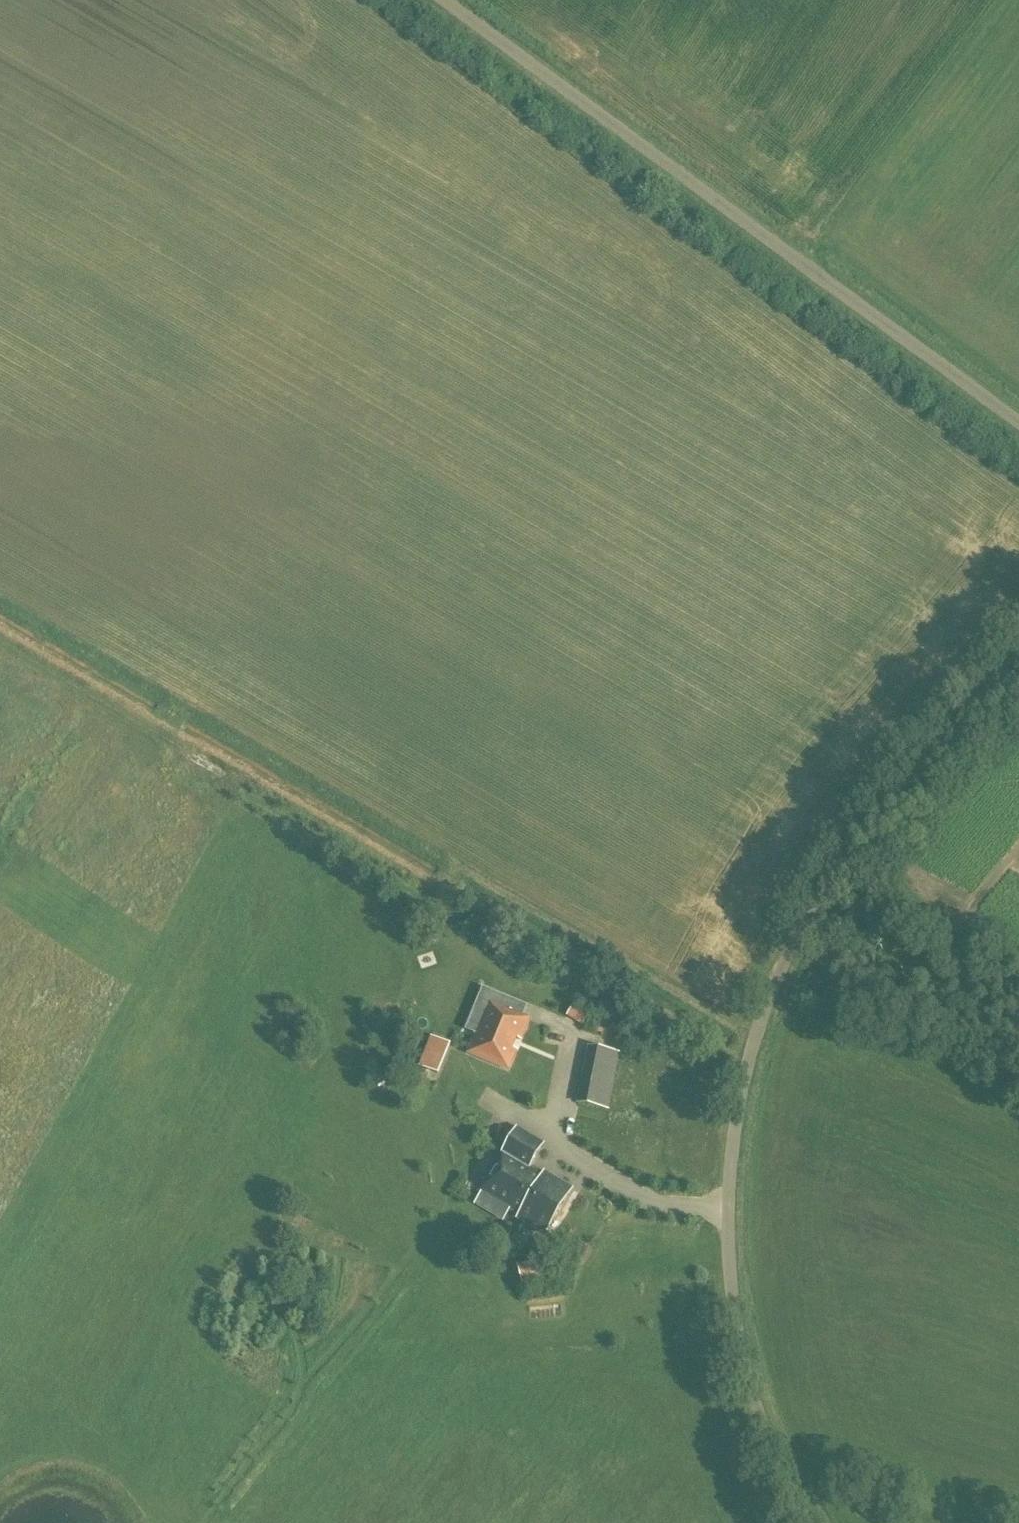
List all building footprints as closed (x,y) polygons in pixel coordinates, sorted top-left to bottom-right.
[(566,1016),(572,1020),(580,1007),(574,1003),(566,1016)] [(489,1004),(470,1053),(507,1068),(514,1050),(511,1048),(515,1038),(518,1040),(527,1019),(489,1004)] [(438,1074),(450,1044),(431,1036),(418,1066),(438,1074)] [(615,1070),(618,1054),(590,1048),(586,1064),(615,1070)] [(582,1088),(579,1103),(607,1109),(610,1093),(582,1088)] [(518,1218),(544,1234),(571,1190),(544,1174),(542,1177),(528,1169),(542,1145),(517,1129),(503,1153),(502,1153),(480,1191),(520,1215),(518,1218)] [(517,1266),(522,1286),(545,1279),(540,1259),(517,1266)]
